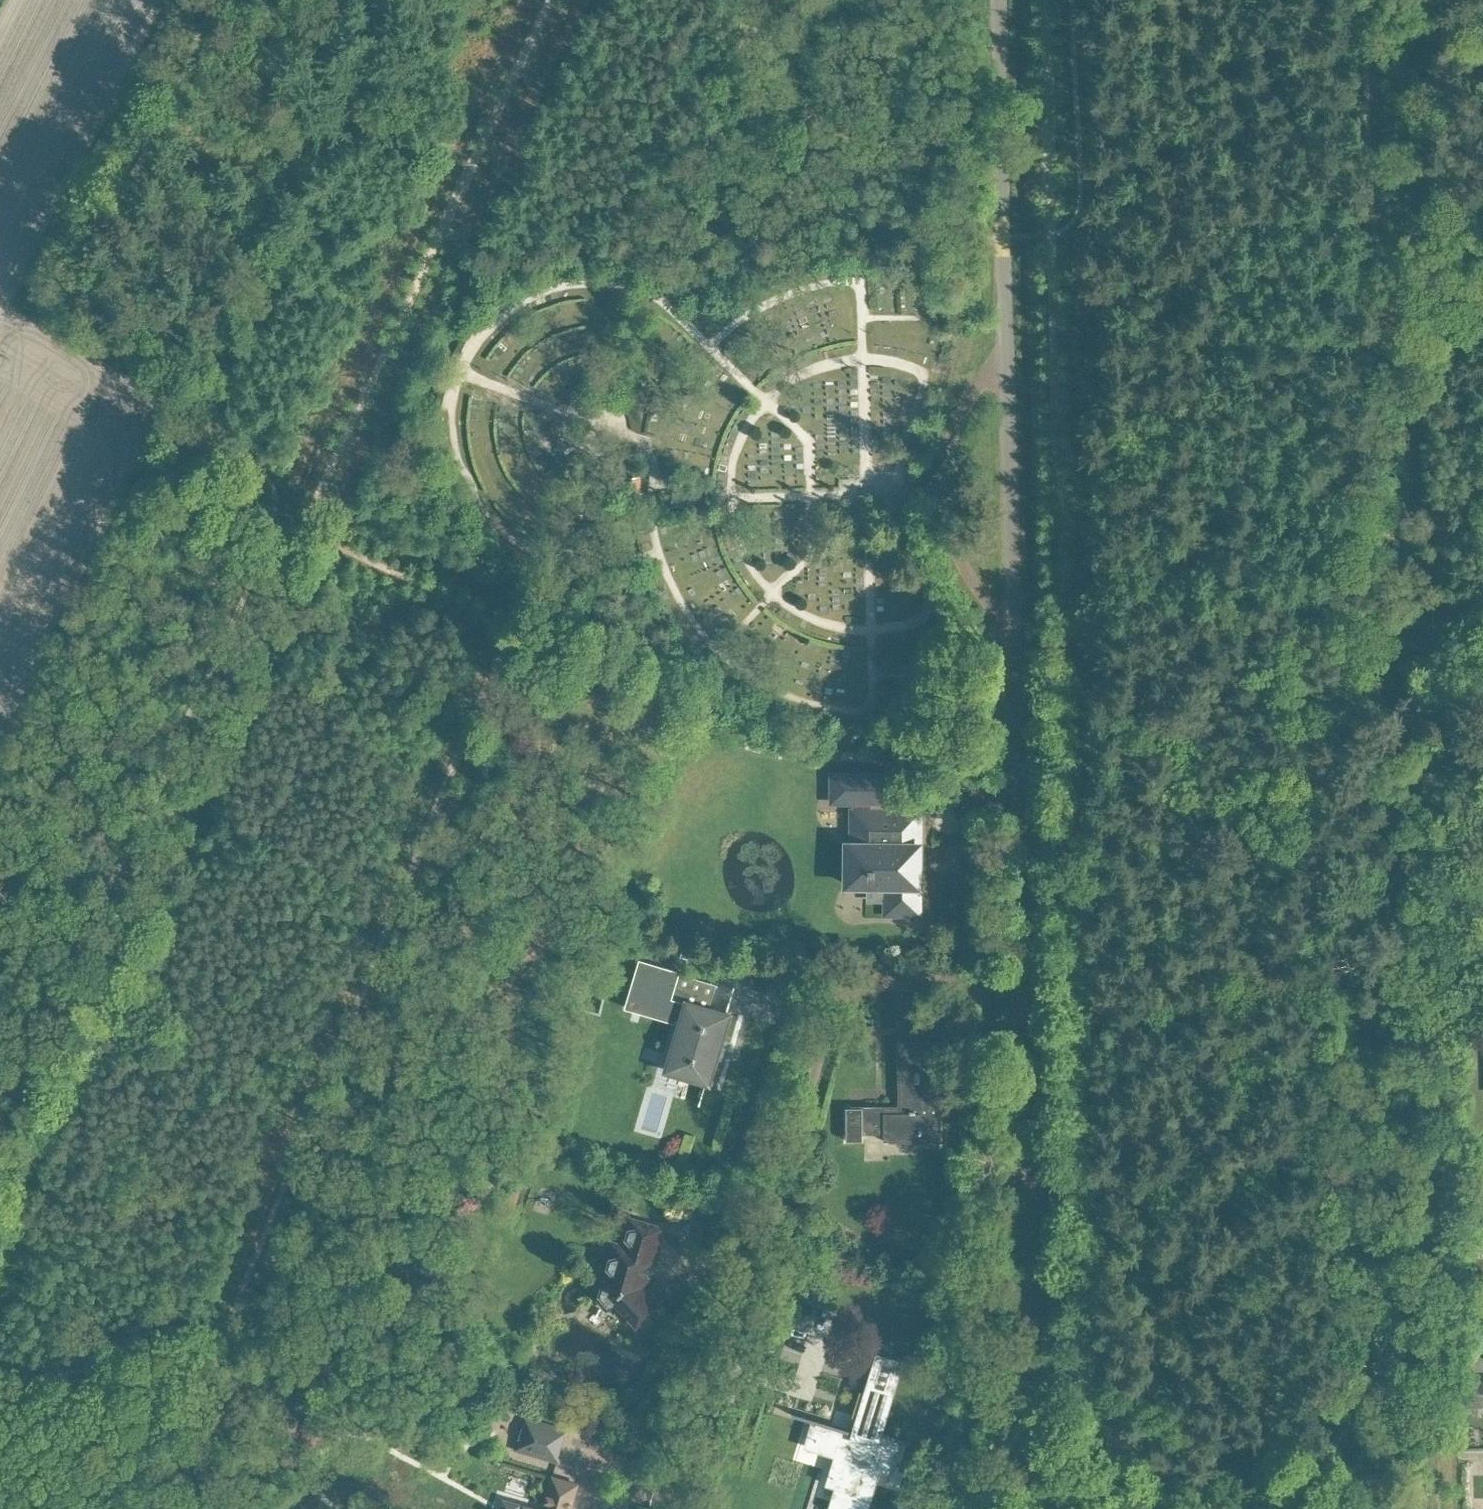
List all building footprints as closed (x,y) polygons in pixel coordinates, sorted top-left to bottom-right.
[(625,494),(642,493),(641,476),(624,477),(625,494)] [(898,805),(899,772),(829,771),(829,805),(852,805),(852,807),(848,807),(848,840),(843,840),(842,889),(866,889),(866,902),(883,902),(882,916),(922,917),(923,808),(895,807),(895,805),(898,805)] [(641,963),(634,988),(660,996),(655,1013),(681,1021),(667,1069),(706,1081),(726,1016),(708,1011),(715,985),(641,963)] [(873,1024),(863,1024),(863,1042),(873,1042),(873,1024)] [(862,1106),(862,1116),(846,1116),(846,1140),(862,1140),(862,1133),(883,1133),(883,1140),(938,1140),(938,1104),(936,1104),(936,1043),(899,1043),(899,1106),(862,1106)] [(654,1258),(662,1228),(631,1219),(623,1246),(612,1242),(596,1295),(607,1307),(617,1303),(630,1317),(629,1320),(636,1328),(648,1317),(647,1314),(660,1301),(641,1280),(647,1259),(654,1258)] [(792,1414),(811,1420),(816,1422),(809,1444),(847,1455),(831,1506),(830,1508),(832,1508),(833,1507),(839,1508),(866,1508),(880,1465),(889,1468),(898,1439),(903,1440),(910,1442),(911,1440),(899,1436),(881,1430),(882,1426),(902,1363),(876,1355),(857,1416),(856,1418),(855,1422),(857,1423),(854,1431),(817,1419),(792,1412),(792,1414)] [(1471,1356),(1472,1370),(1482,1370),(1482,1356),(1471,1356)] [(1466,1379),(1467,1407),(1482,1406),(1482,1378),(1466,1379)] [(566,1435),(567,1430),(525,1417),(515,1448),(558,1461),(559,1457),(557,1456),(564,1434),(566,1435)] [(831,1506),(847,1455),(809,1444),(816,1422),(811,1420),(803,1447),(833,1457),(825,1484),(834,1487),(827,1508),(830,1508),(831,1506)] [(881,1470),(892,1474),(903,1440),(898,1439),(889,1468),(880,1465),(866,1508),(868,1508),(881,1470)] [(577,1484),(552,1476),(542,1508),(569,1508),(577,1484)]
